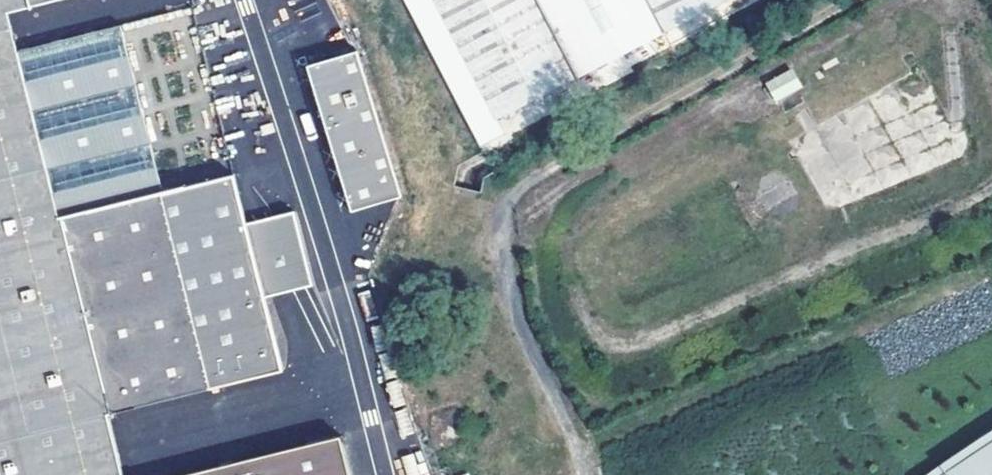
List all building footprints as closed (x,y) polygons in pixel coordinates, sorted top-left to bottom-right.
[(108,414),(283,370),(263,295),(313,282),(294,210),(246,223),(233,174),(164,192),(122,24),(17,51),(8,13),(59,0),(0,0),(0,474),(123,474),(108,414)] [(496,119),(723,0),(434,0),(496,119)] [(357,43),(307,58),(352,204),(402,189),(357,43)] [(791,70),(768,82),(777,99),(800,86),(791,70)] [(963,448),(924,474),(943,474),(968,457),(991,442),(991,429),(963,448)] [(340,436),(185,474),(350,474),(340,436)] [(968,457),(943,474),(991,474),(991,442),(968,457)]
